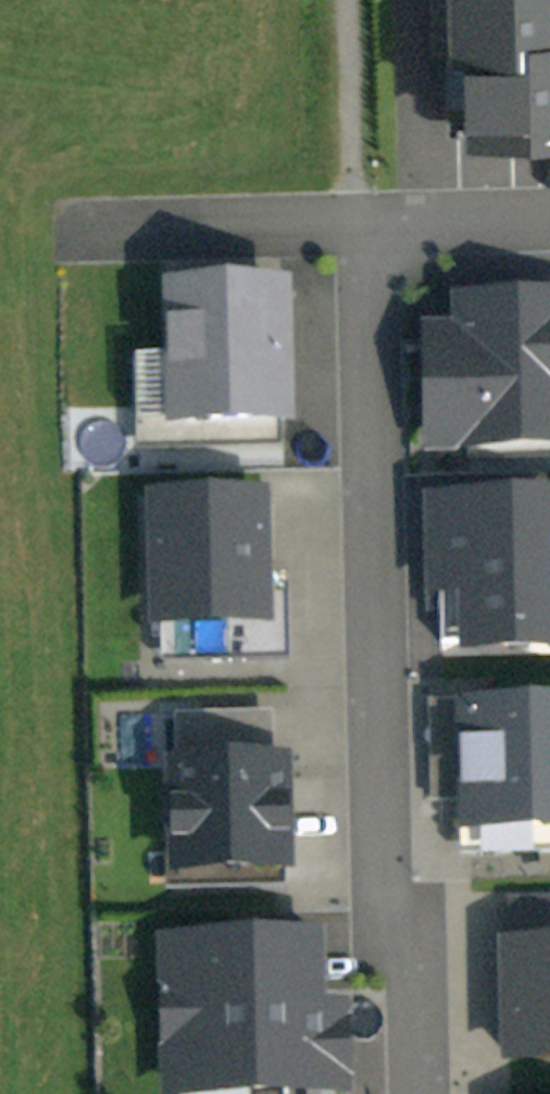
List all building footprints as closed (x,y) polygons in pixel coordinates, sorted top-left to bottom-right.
[(474,63),(525,63),(525,52),(549,52),(549,0),(457,0),(457,63),(474,63)] [(474,139),(549,139),(549,52),(525,52),(525,63),(474,63),(474,139)] [(280,423),(279,305),(175,307),(176,424),(280,423)] [(549,451),(549,315),(463,317),(466,453),(549,451)] [(161,377),(137,378),(141,468),(165,467),(161,377)] [(286,672),(285,572),(268,573),(268,512),(163,513),(164,659),(231,659),(231,672),(286,672)] [(549,653),(549,520),(442,522),(443,602),(460,601),(461,655),(549,653)] [(470,837),(549,835),(549,723),(468,724),(470,837)] [(181,882),(285,880),(282,781),(178,783),(181,882)] [(512,957),(514,1064),(549,1063),(549,957),(512,957)] [(186,1089),(333,1088),(333,1026),(308,1026),(308,961),(185,961),(186,1089)]
